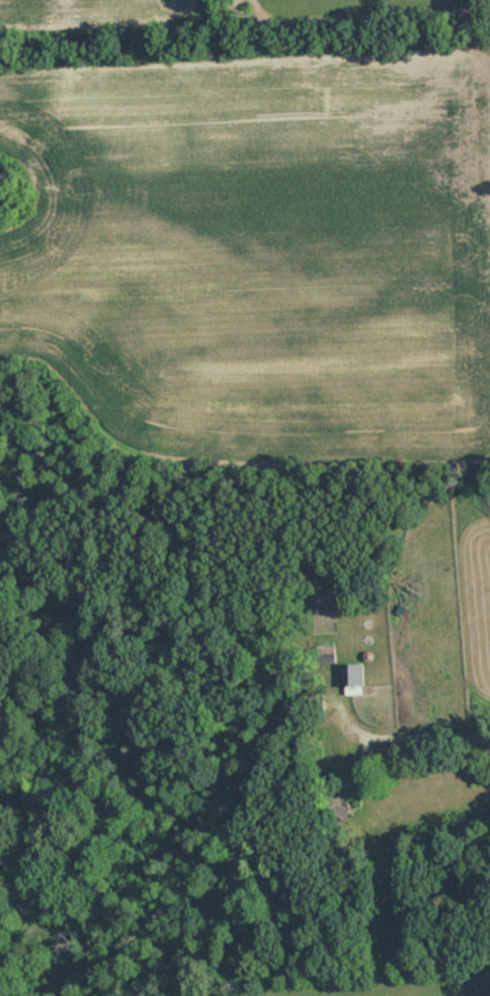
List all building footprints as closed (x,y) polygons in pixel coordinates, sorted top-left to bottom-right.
[(364,693),(364,664),(345,664),(345,693),(364,693)]
